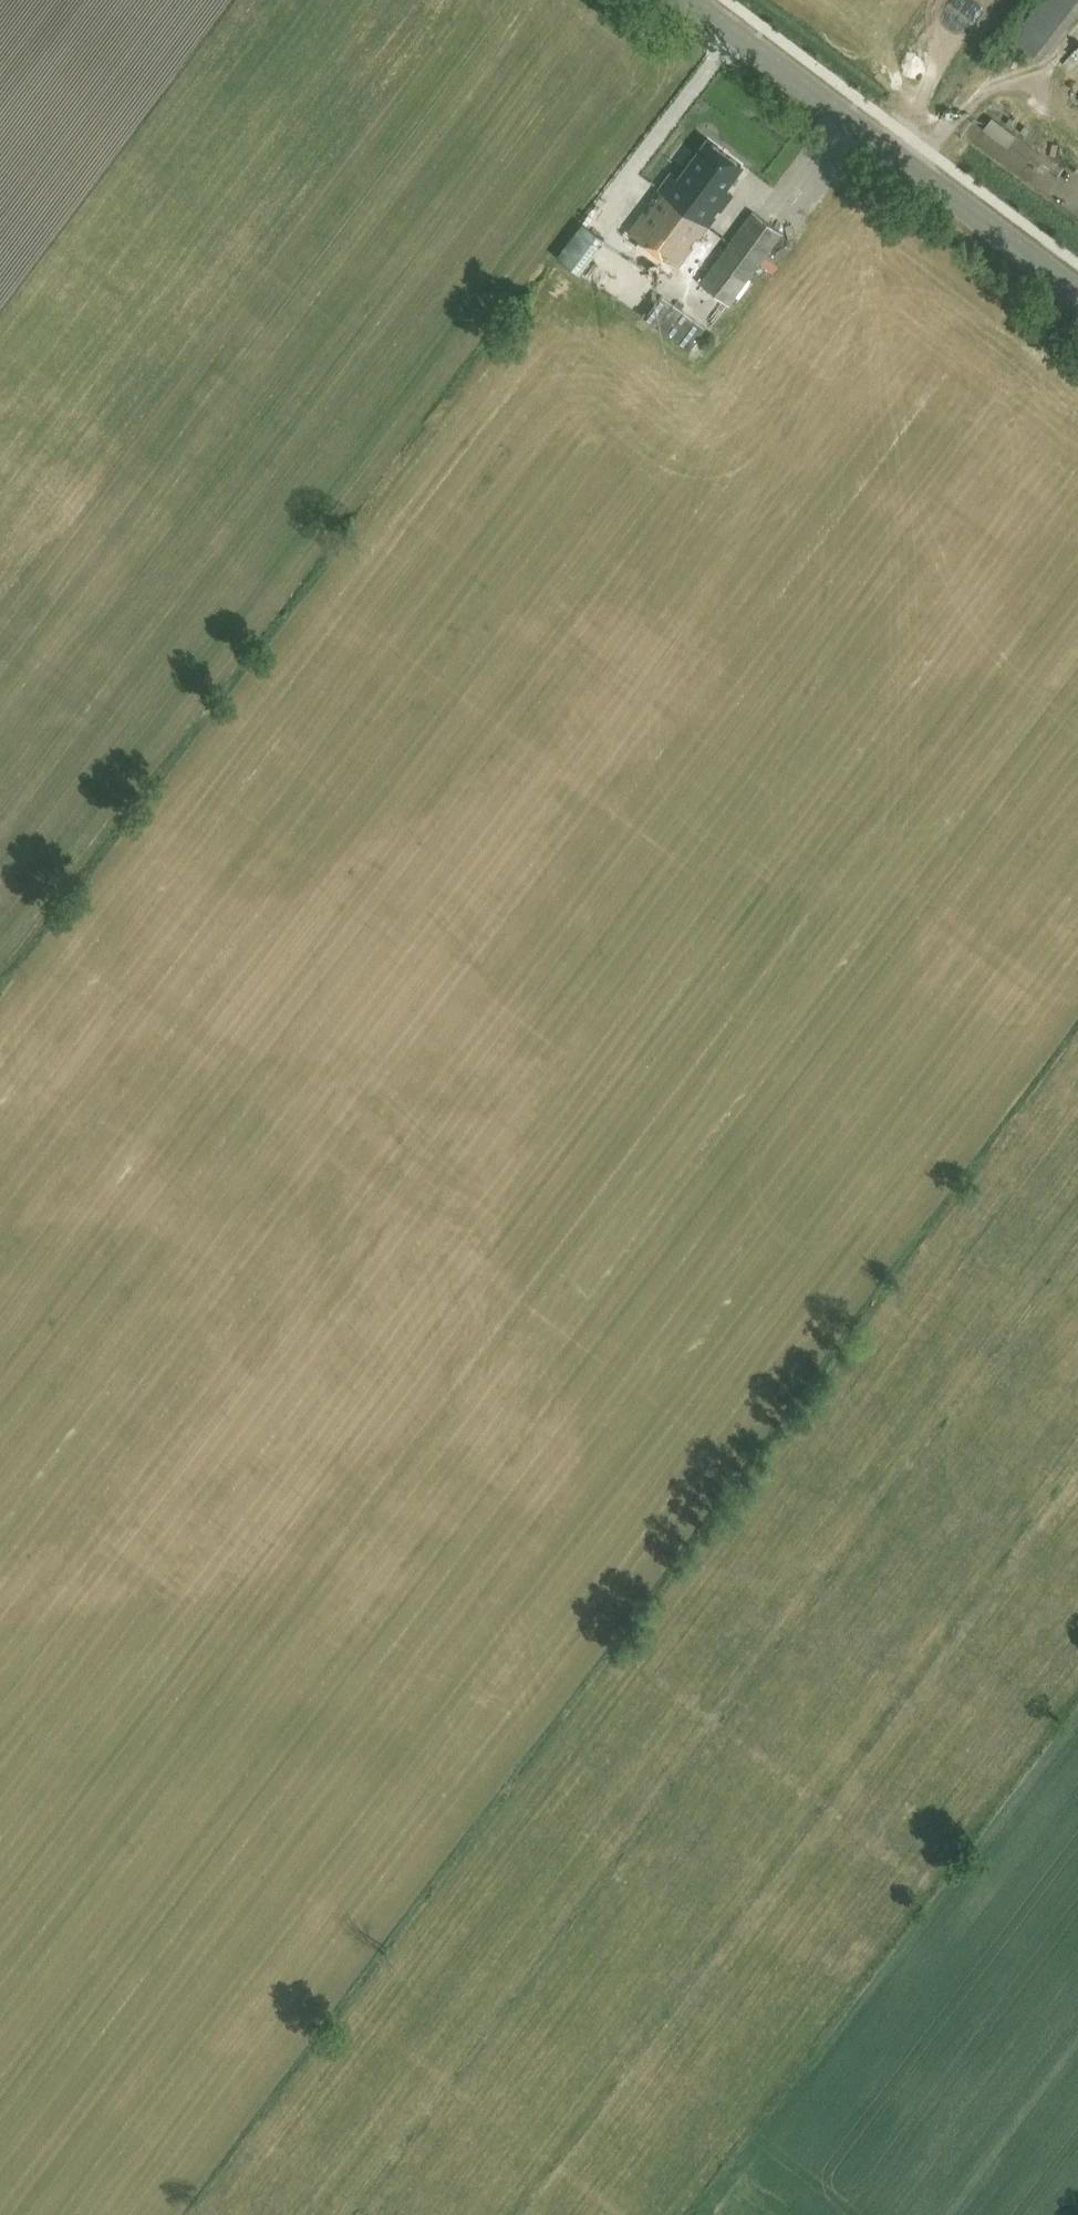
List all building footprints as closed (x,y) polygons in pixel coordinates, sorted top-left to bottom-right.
[(1077,2),(1077,0),(1036,0),(1010,33),(1038,54),(1077,2)] [(1077,69),(1077,55),(1075,53),(1064,71),(1074,77),(1077,69)] [(677,179),(670,174),(658,190),(707,226),(730,194),(722,189),(741,164),(707,140),(689,165),(688,164),(677,179)] [(772,182),(784,167),(776,160),(764,174),(772,182)] [(645,208),(648,210),(640,220),(637,218),(628,231),(677,267),(707,226),(658,190),(645,208)] [(781,233),(753,211),(699,283),(728,304),(781,233)] [(582,224),(558,258),(579,273),(603,239),(582,224)] [(705,328),(661,296),(645,318),(689,350),(705,328)]
